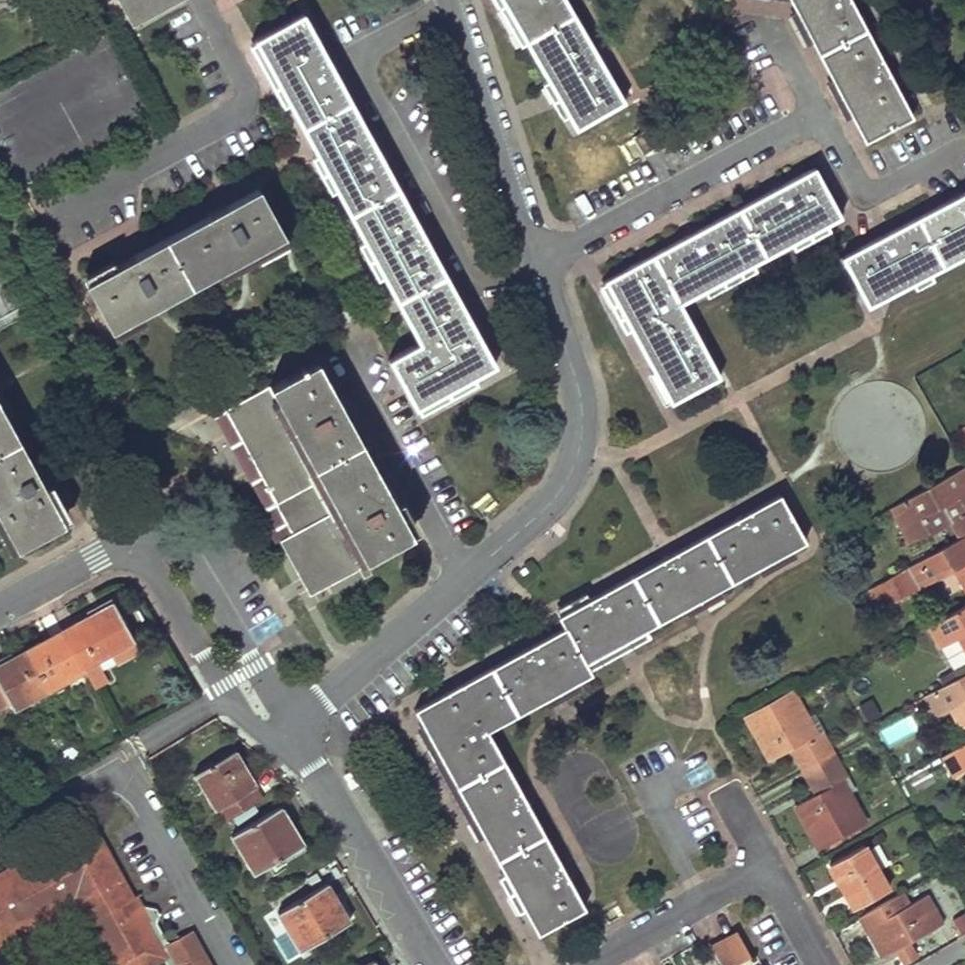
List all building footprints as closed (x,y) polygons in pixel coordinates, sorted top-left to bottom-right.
[(130,25),(159,9),(175,0),(116,0),(130,25)] [(555,94),(574,128),(621,102),(563,0),(501,0),(555,94)] [(864,141),(912,116),(852,0),(790,0),(864,141)] [(301,15),(254,42),(421,342),(389,359),(416,406),(494,364),(464,309),(312,36),(301,15)] [(651,127),(634,137),(643,155),(652,151),(661,146),(651,127)] [(814,169),(606,280),(671,401),(718,375),(680,303),(841,216),(814,169)] [(130,258),(83,283),(109,329),(283,235),(256,188),(224,206),(130,258)] [(842,259),(867,305),(964,253),(964,193),(939,208),(842,259)] [(24,316),(0,271),(0,329),(24,316)] [(316,360),(224,409),(292,532),(286,535),(283,537),(311,587),(410,533),(391,498),(341,407),(316,360)] [(218,396),(207,402),(275,528),(268,530),(274,542),(283,537),(286,535),(292,532),(224,409),(218,396)] [(15,548),(62,522),(0,407),(0,521),(15,548)] [(889,509),(907,542),(927,532),(920,519),(939,508),(946,521),(957,540),(964,535),(964,467),(963,468),(889,509)] [(564,626),(415,709),(539,932),(586,907),(488,731),(591,673),(584,662),(804,541),(778,495),(559,615),(564,626)] [(939,508),(920,519),(927,532),(946,521),(939,508)] [(905,568),(917,591),(951,572),(964,596),(964,535),(957,540),(905,568)] [(905,568),(897,573),(909,595),(917,591),(905,568)] [(89,615),(60,630),(82,670),(87,680),(102,672),(97,661),(110,654),(132,642),(133,642),(113,604),(89,616),(89,615)] [(927,626),(939,647),(958,636),(964,649),(964,605),(927,626)] [(38,642),(26,648),(48,689),(82,670),(60,630),(38,642)] [(132,642),(110,654),(115,664),(138,652),(132,642)] [(8,702),(11,708),(48,689),(26,648),(0,663),(0,707),(8,702)] [(102,672),(87,680),(93,689),(107,681),(102,672)] [(923,697),(934,718),(953,708),(964,701),(964,674),(923,697)] [(792,693),(748,717),(771,759),(792,748),(804,770),(832,755),(825,741),(816,746),(804,725),(809,723),(792,693)] [(953,708),(959,719),(964,716),(964,701),(953,708)] [(891,748),(915,730),(903,715),(880,733),(891,748)] [(939,757),(951,776),(964,768),(964,742),(939,757)] [(235,750),(194,775),(214,809),(216,809),(224,822),(262,799),(254,786),(250,778),(235,750)] [(832,755),(804,770),(816,792),(795,804),(818,847),(864,822),(847,792),(843,794),(832,773),(840,769),(832,755)] [(706,762),(688,774),(696,787),(715,775),(706,762)] [(279,806),(230,835),(253,873),(302,844),(291,826),(279,806)] [(16,925),(18,927),(35,918),(34,915),(68,897),(83,904),(94,924),(90,926),(112,964),(154,964),(162,961),(165,964),(207,964),(196,945),(189,948),(183,937),(168,945),(156,924),(159,918),(155,910),(144,909),(138,897),(132,900),(95,831),(24,869),(27,875),(16,881),(6,877),(0,881),(0,934),(16,925)] [(864,845),(828,865),(853,909),(889,889),(864,845)] [(19,860),(0,870),(0,881),(6,877),(16,881),(27,875),(24,869),(19,860)] [(326,885),(277,913),(300,950),(349,923),(339,906),(326,885)] [(900,893),(857,917),(872,943),(880,958),(896,949),(905,944),(943,923),(927,894),(907,905),(900,893)] [(0,934),(0,946),(71,908),(102,964),(112,964),(90,926),(94,924),(83,904),(68,897),(34,915),(35,918),(18,927),(16,925),(0,934)] [(964,931),(964,911),(952,918),(961,933),(964,931)] [(190,933),(183,937),(189,948),(196,945),(190,933)] [(736,934),(722,940),(735,964),(749,956),(736,934)] [(709,949),(717,964),(734,964),(735,964),(722,940),(709,949)] [(905,944),(896,949),(904,963),(913,958),(905,944)]
